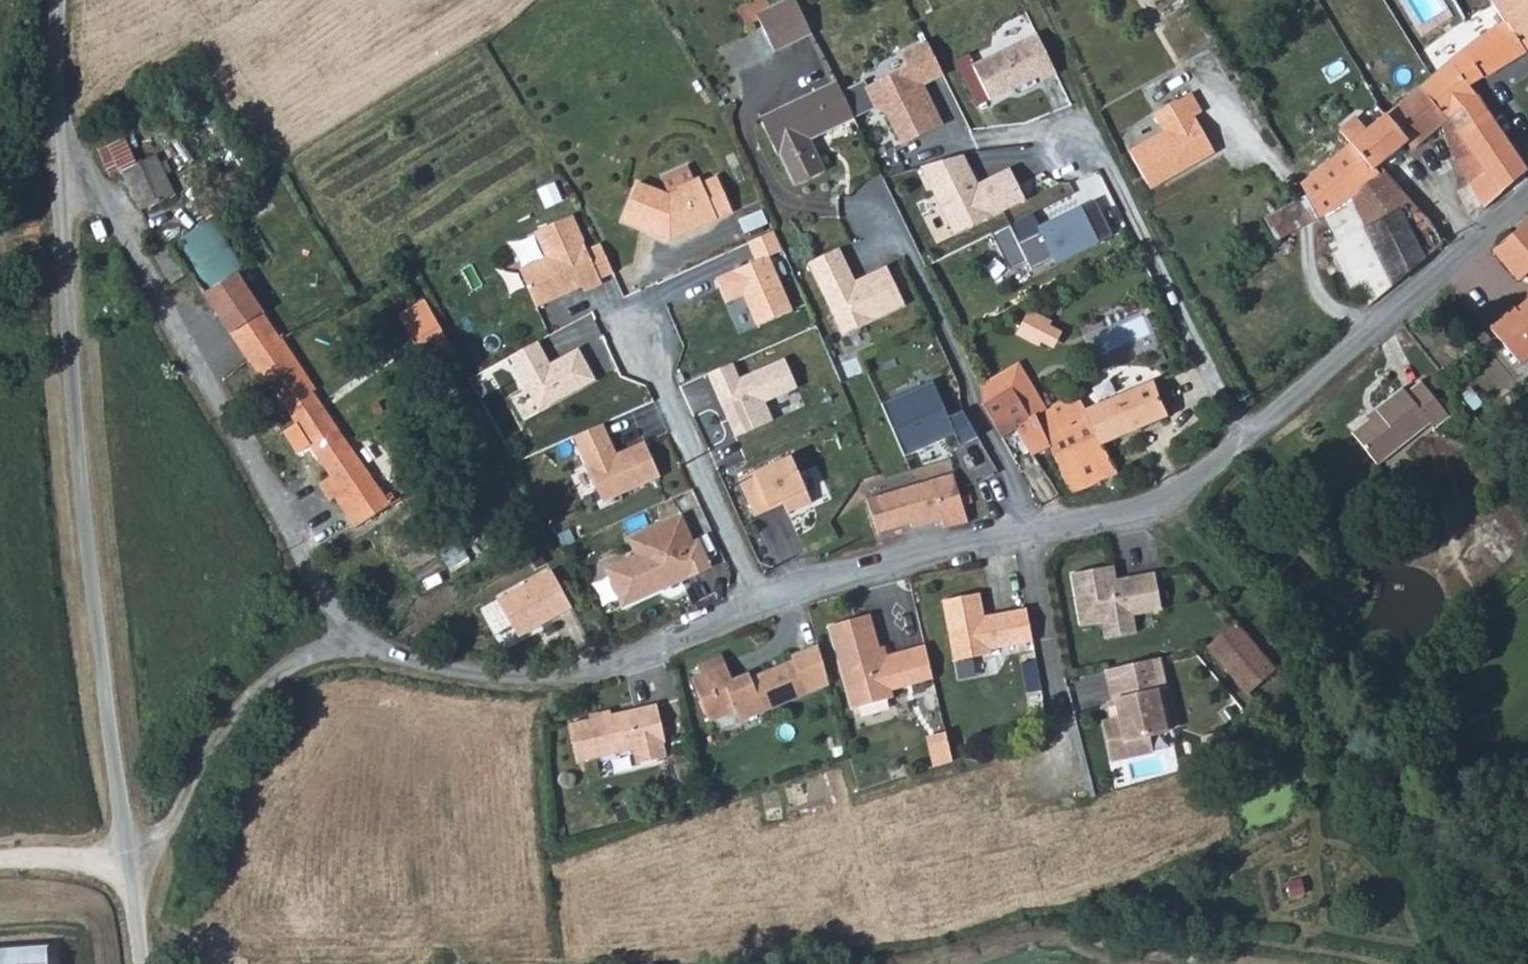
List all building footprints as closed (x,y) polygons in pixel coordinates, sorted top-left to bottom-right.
[(766,6),(782,43),(821,26),(809,0),(780,0),(766,6)] [(1527,47),(1527,0),(1504,0),(1496,5),(1504,16),(1510,26),(1527,47)] [(1504,16),(1492,25),(1499,34),(1510,26),(1504,16)] [(1427,88),(1450,120),(1454,117),(1466,134),(1494,111),(1474,86),(1527,51),(1527,47),(1510,26),(1499,34),(1483,44),(1439,78),(1427,88)] [(1058,70),(1038,30),(975,62),(993,98),(1041,73),(1043,78),(1058,70)] [(891,115),(903,144),(949,126),(931,87),(950,78),(933,41),(906,54),(913,69),(872,87),(870,81),(851,90),(861,112),(865,119),(881,111),(891,115)] [(850,88),(844,76),(767,113),(784,149),(787,148),(802,179),(831,165),(816,134),(861,112),(851,90),(850,88)] [(1447,122),(1450,120),(1427,88),(1393,116),(1414,143),(1417,147),(1447,122)] [(1195,96),(1160,116),(1172,135),(1135,156),(1154,188),(1173,177),(1175,180),(1221,155),(1200,119),(1206,115),(1195,96)] [(1468,169),(1492,205),(1527,172),(1527,161),(1494,111),(1466,134),(1484,155),(1468,169)] [(1371,134),(1361,142),(1384,168),(1414,143),(1393,116),(1371,134)] [(1468,169),(1484,155),(1466,134),(1454,117),(1450,120),(1447,122),(1451,139),(1459,155),(1468,169)] [(1361,142),(1371,134),(1359,118),(1343,131),(1356,147),(1361,142)] [(153,147),(136,157),(120,130),(97,145),(110,171),(119,165),(144,204),(176,185),(153,147)] [(1357,201),(1389,174),(1384,168),(1361,142),(1356,147),(1305,188),(1328,221),(1357,201)] [(970,157),(927,168),(960,237),(1032,202),(1016,170),(983,183),(970,157)] [(1409,210),(1413,217),(1427,210),(1389,174),(1357,201),(1371,232),(1409,210)] [(645,181),(630,217),(676,237),(739,212),(725,177),(710,184),(708,178),(686,186),(687,189),(676,194),(645,181)] [(1173,177),(1154,188),(1156,192),(1175,180),(1173,177)] [(1357,201),(1328,221),(1346,245),(1362,237),(1371,232),(1357,201)] [(1016,226),(999,236),(1016,273),(1034,265),(1037,272),(1060,261),(1062,266),(1106,245),(1087,206),(1042,227),(1046,234),(1025,244),(1016,226)] [(1411,278),(1432,259),(1413,217),(1409,210),(1371,232),(1397,289),(1411,278)] [(1441,225),(1427,210),(1413,217),(1432,259),(1452,242),(1441,225)] [(525,268),(541,304),(586,283),(589,287),(606,279),(604,274),(592,247),(576,212),(540,229),(552,255),(525,268)] [(1362,237),(1346,245),(1367,292),(1375,307),(1397,289),(1371,232),(1362,237)] [(1527,276),(1527,240),(1521,232),(1502,248),(1526,277),(1527,276)] [(761,262),(720,279),(732,305),(750,298),(763,328),(800,311),(775,258),(788,252),(781,233),(753,243),(761,262)] [(607,240),(592,247),(604,274),(618,268),(607,240)] [(160,259),(180,284),(200,268),(181,243),(160,259)] [(1355,297),(1367,292),(1346,245),(1335,251),(1355,297)] [(847,249),(813,264),(848,337),(911,308),(892,267),(860,282),(847,249)] [(270,306),(245,266),(207,289),(256,360),(286,340),(269,309),(270,306)] [(1527,315),(1527,311),(1523,305),(1500,325),(1506,333),(1527,315)] [(1506,333),(1527,360),(1527,359),(1527,315),(1506,333)] [(286,340),(256,360),(337,475),(347,489),(373,472),(318,391),(324,387),(292,336),(286,340)] [(507,358),(537,414),(595,382),(579,349),(549,364),(538,344),(507,358)] [(738,364),(713,375),(742,440),(780,422),(772,405),(805,389),(790,360),(745,379),(738,364)] [(248,399),(266,378),(248,363),(230,384),(248,399)] [(1171,406),(1165,394),(1153,373),(1088,402),(1080,387),(1034,407),(1056,446),(1076,490),(1100,473),(1104,485),(1122,478),(1104,436),(1171,406)] [(1360,429),(1384,458),(1433,417),(1438,423),(1454,410),(1426,377),(1410,390),(1405,383),(1380,404),(1384,409),(1360,429)] [(988,401),(1007,432),(1023,422),(1038,453),(1056,446),(1034,407),(1031,409),(1016,381),(1002,391),(988,401)] [(887,404),(911,458),(960,436),(966,448),(983,438),(968,412),(955,420),(938,382),(887,404)] [(573,440),(601,506),(661,478),(645,445),(615,460),(601,428),(573,440)] [(791,458),(737,481),(754,519),(783,507),(789,516),(812,504),(791,458)] [(347,489),(338,496),(360,529),(395,505),(373,472),(347,489)] [(944,527),(968,523),(964,508),(961,497),(953,472),(878,496),(887,515),(879,519),(882,530),(909,523),(911,531),(943,522),(944,527)] [(338,496),(347,489),(337,475),(326,484),(334,498),(338,496)] [(874,520),(879,519),(887,515),(878,496),(869,501),(874,520)] [(634,557),(604,571),(622,611),(713,571),(699,540),(693,542),(681,516),(627,539),(634,557)] [(427,532),(401,548),(421,582),(448,566),(427,532)] [(1119,558),(1077,566),(1086,617),(1108,613),(1112,630),(1142,625),(1138,608),(1167,602),(1160,565),(1130,571),(1131,578),(1122,579),(1121,572),(1119,558)] [(1130,571),(1121,572),(1122,579),(1131,578),(1130,571)] [(551,572),(497,600),(515,636),(571,611),(551,572)] [(1034,644),(1028,610),(992,616),(993,620),(986,621),(982,594),(945,600),(955,661),(992,655),(991,651),(1034,644)] [(872,617),(831,628),(853,712),(893,701),(892,694),(933,683),(926,650),(883,661),(872,617)] [(1216,645),(1235,670),(1262,648),(1243,624),(1216,645)] [(1281,674),(1262,648),(1235,670),(1252,694),(1281,674)] [(729,650),(694,663),(709,705),(736,696),(737,700),(761,691),(763,697),(808,681),(797,649),(762,662),(764,666),(755,670),(753,665),(751,660),(735,666),(729,650)] [(1164,655),(1109,665),(1115,697),(1120,696),(1123,714),(1118,715),(1106,717),(1113,756),(1153,748),(1150,732),(1167,729),(1160,689),(1171,686),(1164,655)] [(764,666),(762,662),(753,665),(755,670),(764,666)] [(1252,698),(1260,708),(1293,682),(1284,671),(1252,698)] [(761,691),(737,700),(740,706),(763,697),(761,691)] [(1120,696),(1115,697),(1118,715),(1123,714),(1120,696)] [(571,725),(580,763),(635,751),(638,765),(669,759),(665,744),(668,743),(660,706),(571,725)] [(937,767),(957,764),(953,733),(932,736),(937,767)] [(636,753),(618,757),(621,772),(639,768),(636,753)] [(58,949),(0,952),(0,963),(58,963),(58,949)]
